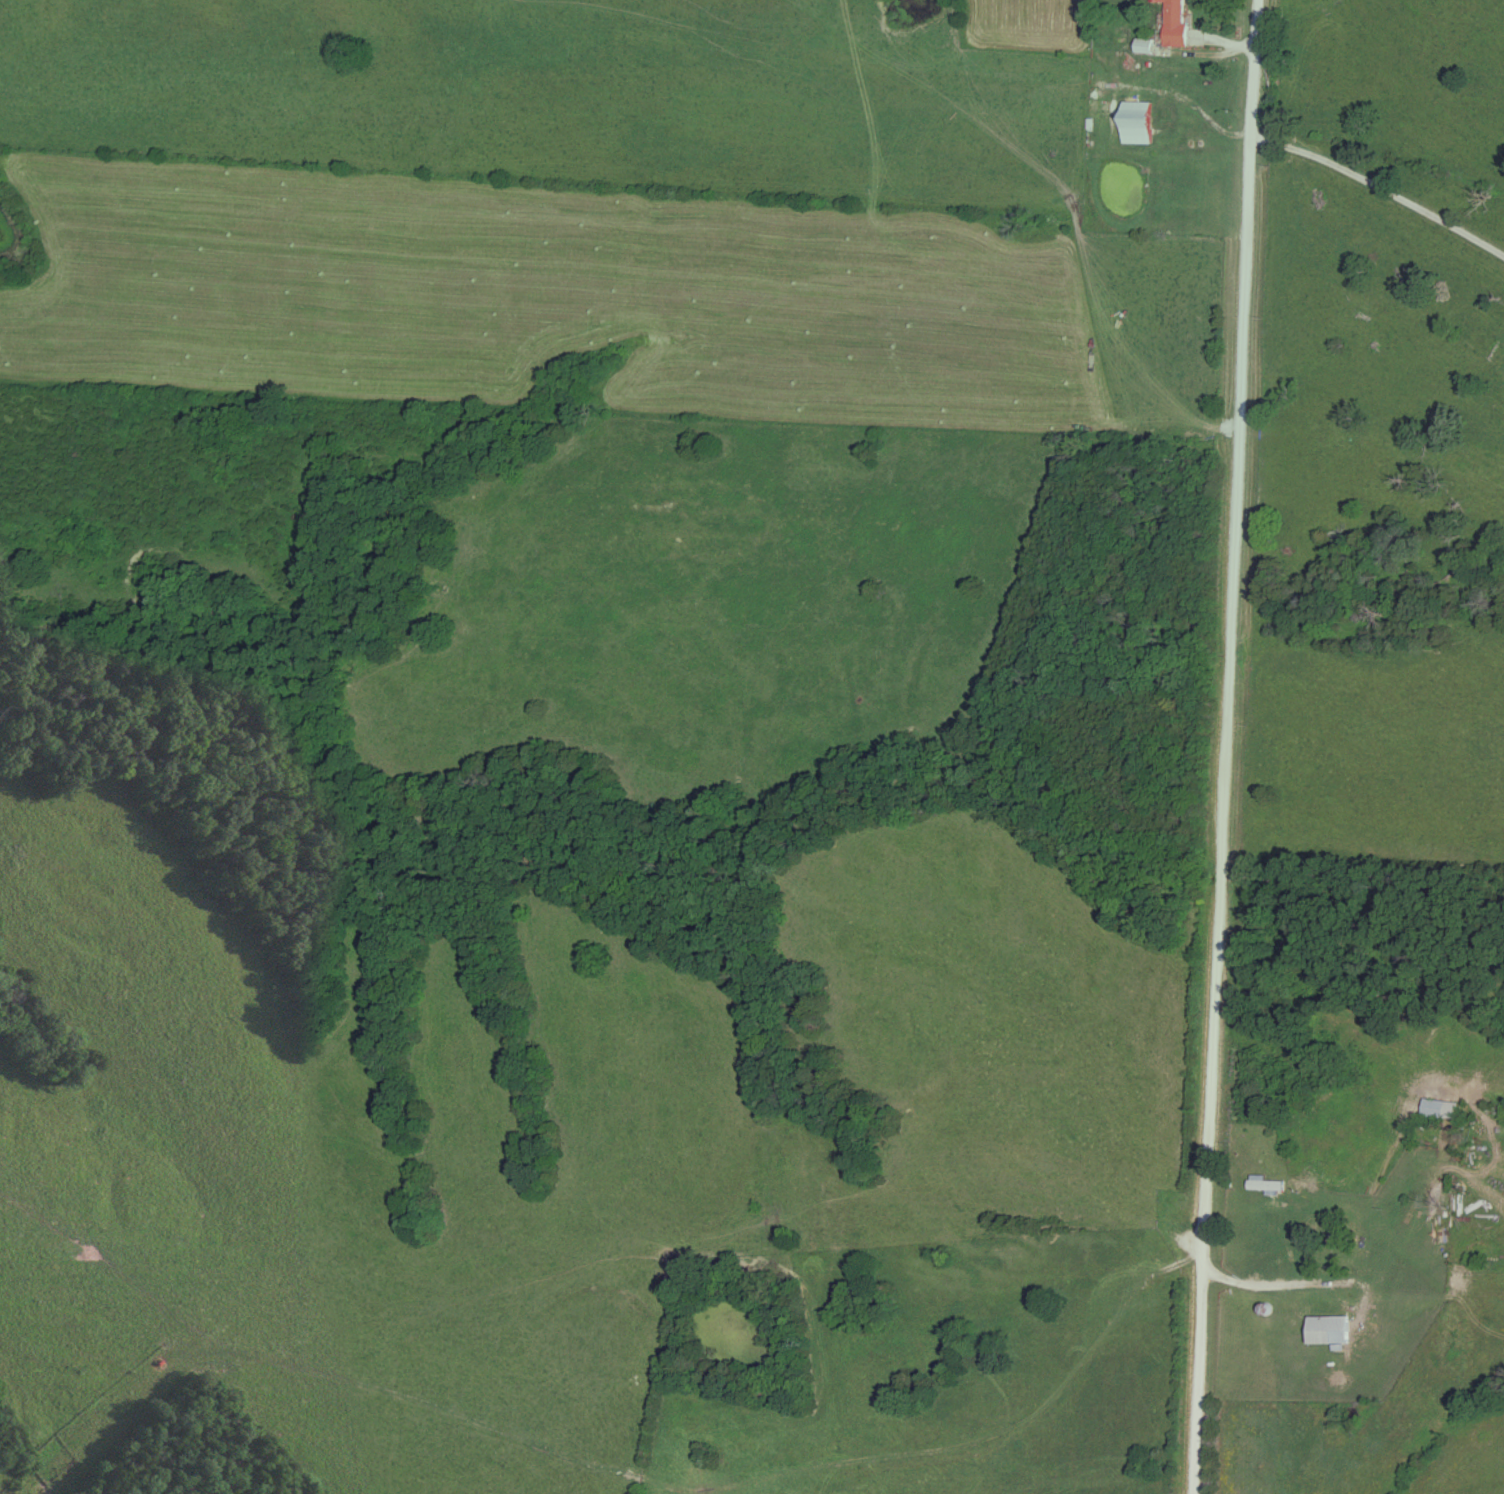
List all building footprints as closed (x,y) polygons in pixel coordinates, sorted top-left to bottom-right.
[(1165,3),(1165,46),(1186,47),(1187,0),(1155,0),(1155,3),(1165,3)] [(1153,53),(1153,40),(1137,40),(1137,53),(1153,53)] [(1120,143),(1150,144),(1151,102),(1121,101),(1120,143)] [(1458,1102),(1421,1099),(1420,1116),(1456,1120),(1458,1102)] [(1349,1344),(1349,1317),(1305,1317),(1305,1344),(1349,1344)]
